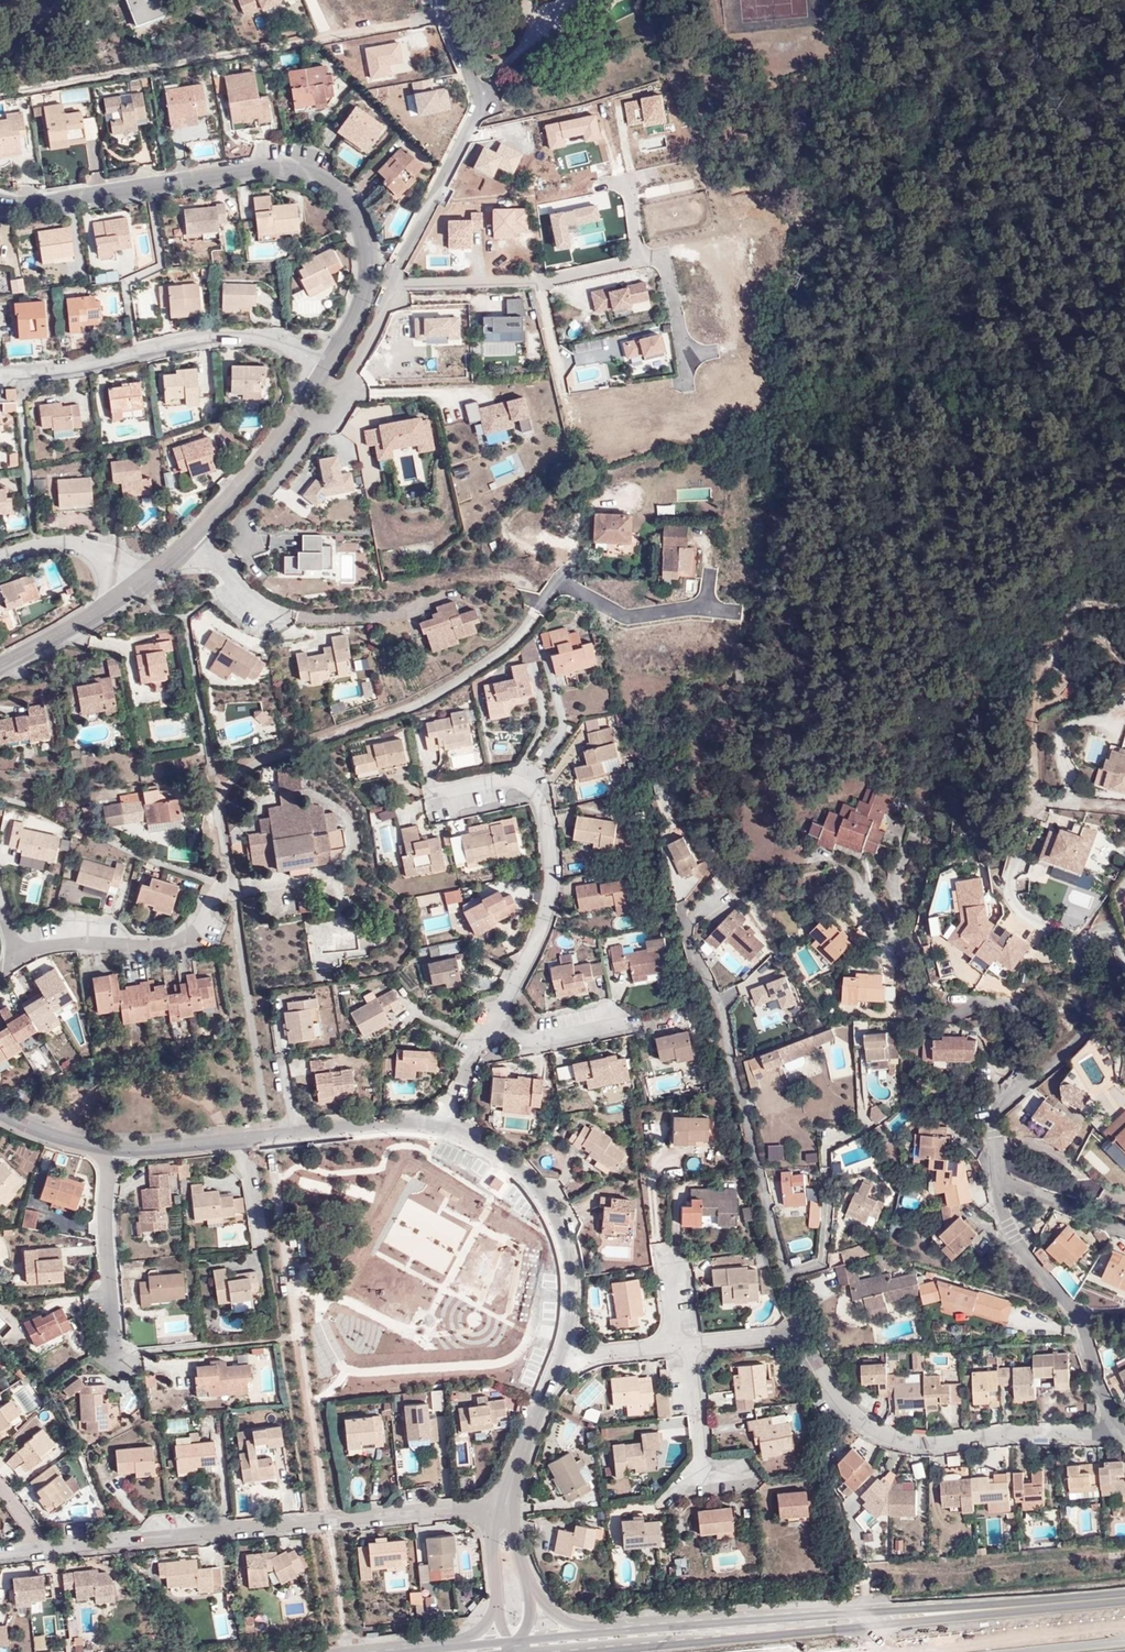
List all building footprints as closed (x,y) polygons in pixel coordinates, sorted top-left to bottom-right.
[(160,11),(169,7),(166,0),(126,0),(134,21),(145,17),(160,11)] [(243,14),(277,0),(238,0),(243,14)] [(163,19),(160,11),(145,17),(149,25),(163,19)] [(281,54),(280,63),(298,64),(298,55),(281,54)] [(324,65),(308,68),(315,102),(315,104),(327,102),(326,98),(335,96),(333,84),(329,85),(327,75),(326,75),(324,65)] [(315,102),(308,68),(288,71),(295,113),(306,110),(305,105),(315,102)] [(231,91),(227,92),(229,101),(234,101),(235,108),(230,109),(234,131),(272,124),(267,96),(258,97),(254,71),(229,75),(231,91)] [(130,90),(141,89),(140,81),(129,83),(130,90)] [(165,89),(170,122),(180,120),(180,119),(198,116),(207,114),(203,84),(165,89)] [(62,103),(91,99),(89,87),(60,91),(62,103)] [(113,134),(125,132),(124,126),(137,124),(136,121),(147,119),(143,92),(131,94),(132,102),(121,103),(120,95),(104,98),(106,113),(113,112),(113,118),(110,119),(113,134)] [(361,102),(355,110),(358,112),(364,105),(361,102)] [(43,106),(44,114),(64,111),(63,104),(43,106)] [(341,128),(349,135),(351,133),(369,148),(388,124),(364,105),(358,112),(355,110),(341,128)] [(41,108),(33,109),(34,117),(42,115),(41,108)] [(0,154),(21,151),(19,138),(18,129),(25,128),(23,111),(7,114),(7,119),(0,120),(0,154)] [(44,114),(49,141),(67,138),(68,140),(86,137),(82,111),(64,113),(64,111),(44,114)] [(180,120),(170,122),(171,128),(199,123),(198,116),(180,119),(180,120)] [(124,126),(125,132),(138,130),(137,124),(124,126)] [(27,137),(25,128),(18,129),(19,138),(27,137)] [(351,133),(349,135),(346,140),(365,154),(369,148),(351,133)] [(67,138),(49,141),(50,150),(69,147),(68,144),(86,142),(86,137),(68,140),(67,138)] [(382,182),(397,195),(405,186),(408,188),(416,180),(413,177),(423,167),(407,151),(405,154),(400,148),(392,155),(396,160),(389,167),(385,163),(378,171),(385,178),(382,182)] [(385,163),(389,167),(396,160),(392,155),(392,156),(385,163)] [(405,186),(397,195),(399,197),(408,189),(408,188),(405,186)] [(253,198),(258,235),(275,233),(299,230),(296,203),(272,207),(270,195),(253,198)] [(203,233),(220,231),(219,224),(227,222),(224,202),(216,203),(216,205),(184,210),(187,235),(203,233)] [(98,254),(113,252),(113,245),(131,242),(127,217),(93,222),(98,254)] [(38,231),(43,263),(76,259),(71,226),(38,231)] [(221,240),(220,231),(203,233),(204,242),(221,240)] [(275,233),(258,235),(259,242),(276,240),(275,233)] [(301,279),(307,292),(322,284),(323,286),(334,280),(330,272),(341,267),(332,248),(302,263),(304,267),(299,270),(302,277),(301,279)] [(590,291),(595,312),(647,299),(642,279),(590,291)] [(322,284),(307,292),(310,297),(336,283),(334,280),(323,286),(322,284)] [(169,307),(169,309),(184,309),(184,311),(194,310),(201,310),(199,282),(159,287),(160,308),(169,307)] [(222,283),(222,305),(240,305),(256,305),(256,284),(222,283)] [(67,298),(71,333),(81,332),(80,325),(80,320),(100,318),(102,318),(100,300),(95,301),(91,301),(90,296),(67,298)] [(522,298),(505,298),(507,314),(482,315),(484,332),(525,330),(522,298)] [(38,331),(39,338),(47,337),(43,301),(14,303),(15,313),(18,313),(19,332),(38,331)] [(184,309),(169,309),(170,318),(195,315),(194,310),(184,311),(184,309)] [(20,339),(39,338),(38,331),(19,332),(18,313),(15,313),(14,313),(16,337),(20,339)] [(458,317),(414,318),(414,338),(426,338),(426,334),(447,333),(447,337),(459,337),(458,317)] [(659,332),(621,343),(625,358),(643,354),(645,358),(665,354),(659,332)] [(71,333),(59,334),(61,351),(72,350),(71,333)] [(231,393),(243,394),(242,391),(261,391),(261,384),(261,375),(266,375),(266,366),(231,365),(231,393)] [(182,373),(175,373),(163,374),(165,407),(198,403),(195,367),(181,368),(182,373)] [(130,386),(121,387),(108,388),(112,420),(145,416),(141,381),(129,383),(130,386)] [(6,399),(17,399),(16,389),(6,389),(6,399)] [(476,401),(464,404),(469,422),(480,419),(484,433),(513,427),(512,420),(529,415),(523,396),(478,408),(476,401)] [(17,401),(3,402),(3,411),(17,411),(17,401)] [(58,406),(58,402),(40,404),(42,428),(53,426),(54,438),(74,436),(73,428),(82,428),(80,404),(62,406),(58,406)] [(378,426),(363,429),(365,445),(374,443),(377,459),(393,456),(391,448),(416,444),(418,452),(435,449),(428,418),(421,419),(420,416),(377,423),(378,426)] [(191,476),(216,468),(212,457),(220,455),(217,444),(213,446),(209,435),(172,448),(180,472),(189,469),(191,476)] [(9,465),(18,465),(18,453),(10,453),(9,465)] [(315,477),(301,494),(317,506),(328,495),(356,490),(352,471),(342,473),(338,454),(318,457),(321,477),(315,477)] [(123,495),(151,493),(149,477),(142,478),(139,457),(110,460),(113,482),(121,482),(123,495)] [(51,512),(60,511),(59,507),(93,504),(90,477),(48,481),(51,512)] [(12,513),(12,497),(6,497),(6,489),(0,489),(0,513),(12,513)] [(595,512),(595,539),(629,540),(630,513),(595,512)] [(665,544),(689,546),(691,524),(666,523),(665,544)] [(297,555),(284,555),(284,574),(303,573),(303,568),(332,568),(331,546),(322,546),(322,534),(302,534),(302,551),(297,551),(297,555)] [(693,546),(689,546),(665,544),(665,554),(666,554),(666,575),(682,575),(682,569),(693,570),(693,546)] [(9,613),(7,609),(21,603),(19,595),(27,592),(26,590),(36,587),(31,573),(0,584),(0,616),(9,613)] [(19,595),(21,603),(39,597),(36,587),(26,590),(27,592),(19,595)] [(426,633),(430,645),(456,636),(457,639),(477,633),(473,623),(479,622),(474,608),(458,614),(454,601),(436,607),(437,612),(439,615),(432,617),(418,622),(423,634),(426,633)] [(590,626),(595,645),(600,643),(595,624),(590,626)] [(584,658),(582,647),(571,650),(567,633),(566,627),(549,632),(552,646),(557,645),(559,653),(551,655),(556,675),(564,673),(562,668),(574,665),(573,660),(584,658)] [(205,646),(212,650),(216,643),(222,647),(218,654),(214,660),(231,670),(232,670),(245,678),(247,674),(251,677),(257,677),(265,662),(214,631),(205,646)] [(581,645),(578,631),(567,633),(571,650),(582,647),(581,645)] [(541,633),(544,648),(552,646),(549,632),(541,633)] [(329,671),(348,667),(346,658),(351,657),(346,634),(331,637),(333,646),(324,648),(325,652),(326,658),(329,671)] [(456,636),(430,645),(432,651),(458,642),(457,639),(456,636)] [(142,683),(151,682),(150,676),(167,673),(168,673),(164,651),(171,649),(169,638),(156,640),(135,644),(137,653),(135,653),(142,683)] [(573,660),(574,665),(562,668),(564,673),(597,664),(591,642),(581,645),(582,647),(584,658),(573,660)] [(216,643),(212,650),(218,654),(222,647),(216,643)] [(312,679),(312,681),(331,676),(329,671),(326,658),(318,660),(317,654),(307,656),(305,651),(295,653),(301,681),(312,679)] [(120,675),(118,657),(106,659),(109,676),(120,675)] [(367,658),(361,659),(356,660),(357,670),(370,668),(367,658)] [(209,669),(227,679),(232,670),(231,670),(214,660),(209,669)] [(483,685),(489,715),(504,712),(502,701),(509,700),(508,697),(517,695),(518,697),(532,694),(526,663),(524,664),(512,666),(514,678),(483,685)] [(329,671),(331,676),(349,672),(348,667),(329,671)] [(150,676),(151,682),(168,679),(167,673),(150,676)] [(76,685),(76,683),(65,684),(69,704),(79,702),(81,714),(104,710),(104,706),(116,704),(111,676),(99,678),(99,681),(76,685)] [(75,680),(76,683),(76,685),(99,681),(99,678),(98,676),(75,680)] [(331,676),(312,681),(313,685),(331,681),(331,676)] [(364,699),(377,696),(373,676),(359,679),(364,699)] [(1072,692),(1062,677),(1051,685),(1061,699),(1072,692)] [(24,715),(2,719),(6,742),(29,738),(30,740),(49,736),(43,703),(28,706),(29,715),(28,716),(24,715)] [(104,706),(104,710),(105,715),(118,712),(116,704),(104,706)] [(271,716),(261,710),(256,719),(266,725),(271,716)] [(464,732),(469,731),(466,710),(450,713),(451,717),(423,723),(428,753),(439,751),(438,747),(437,740),(442,739),(443,746),(465,742),(464,732)] [(612,726),(608,727),(610,737),(611,743),(616,741),(612,726)] [(610,737),(608,727),(588,732),(590,742),(584,744),(590,764),(577,767),(580,779),(606,772),(603,761),(620,757),(616,741),(611,743),(607,744),(606,738),(610,737)] [(473,745),(469,731),(464,732),(465,742),(443,746),(444,751),(473,745)] [(358,779),(360,780),(380,777),(380,774),(385,773),(385,770),(406,765),(401,738),(366,745),(367,753),(352,755),(355,774),(357,774),(358,779)] [(1122,755),(1124,751),(1113,747),(1106,771),(1106,772),(1102,787),(1123,794),(1124,793),(1124,755),(1122,755)] [(198,782),(209,779),(206,769),(195,772),(198,782)] [(298,771),(276,775),(279,792),(297,789),(301,789),(298,771)] [(144,792),(145,799),(146,803),(161,800),(159,785),(144,788),(144,792)] [(842,830),(868,839),(872,828),(876,829),(877,824),(881,825),(886,813),(889,813),(895,796),(867,787),(862,800),(861,800),(857,807),(844,803),(840,814),(830,810),(825,825),(814,821),(810,833),(820,837),(819,843),(834,849),(839,837),(842,830)] [(297,789),(279,792),(281,807),(299,803),(297,789)] [(130,795),(131,801),(145,799),(144,792),(130,795)] [(122,803),(131,801),(130,795),(122,796),(122,803)] [(145,799),(131,801),(122,803),(104,806),(108,825),(143,819),(144,823),(149,822),(150,831),(182,827),(181,821),(179,806),(178,798),(161,800),(146,803),(145,799)] [(343,829),(336,830),(327,831),(324,814),(323,807),(307,802),(299,803),(281,807),(268,808),(270,817),(272,830),(263,832),(249,835),(254,872),(277,867),(277,870),(288,868),(289,877),(311,873),(309,864),(331,861),(329,850),(346,847),(343,829)] [(378,811),(380,820),(396,815),(393,807),(378,811)] [(327,831),(336,830),(333,813),(324,814),(327,831)] [(601,845),(614,847),(619,823),(579,816),(575,838),(595,842),(601,842),(601,845)] [(260,819),(263,832),(272,830),(270,817),(260,819)] [(9,847),(17,849),(18,844),(22,845),(22,850),(21,855),(45,860),(54,862),(59,837),(23,829),(24,823),(14,821),(9,847)] [(1063,837),(1060,836),(1051,832),(1043,858),(1082,871),(1096,830),(1075,823),(1071,833),(1065,831),(1063,837)] [(507,855),(519,852),(515,833),(504,834),(502,824),(489,826),(490,830),(490,833),(470,837),(469,834),(460,835),(466,864),(475,862),(474,859),(496,855),(506,853),(507,855)] [(430,864),(431,871),(446,868),(439,837),(419,840),(416,826),(401,829),(404,846),(407,854),(412,854),(415,868),(430,864)] [(868,839),(865,845),(864,849),(876,854),(885,831),(879,830),(876,829),(872,828),(868,839)] [(839,837),(865,845),(868,839),(842,830),(839,837)] [(714,866),(712,864),(707,861),(697,865),(684,837),(670,843),(676,856),(685,876),(693,873),(702,880),(714,866)] [(613,852),(614,847),(601,845),(601,842),(595,842),(594,848),(613,852)] [(405,876),(431,871),(430,864),(415,868),(412,854),(407,854),(401,856),(405,876)] [(45,867),(45,860),(21,855),(20,861),(45,867)] [(685,876),(676,856),(674,858),(682,877),(685,876)] [(76,882),(108,892),(112,878),(121,880),(125,865),(117,863),(114,869),(83,859),(76,882)] [(726,875),(719,870),(717,874),(724,879),(726,875)] [(983,873),(957,877),(963,915),(948,936),(973,954),(971,961),(986,971),(997,954),(1014,965),(1029,941),(990,917),(983,873)] [(43,880),(32,877),(26,899),(38,902),(43,880)] [(112,878),(108,892),(116,895),(121,880),(112,878)] [(141,884),(137,900),(145,903),(154,905),(157,907),(156,910),(170,914),(178,886),(152,878),(149,886),(141,884)] [(50,896),(52,880),(44,879),(40,905),(50,906),(52,896),(50,896)] [(618,910),(633,908),(628,879),(603,884),(603,882),(577,886),(581,910),(617,904),(618,910)] [(460,888),(443,891),(447,911),(464,908),(460,888)] [(465,915),(472,930),(484,924),(487,931),(497,926),(495,923),(510,915),(512,917),(520,913),(511,895),(504,899),(500,893),(483,902),(484,904),(465,915)] [(430,894),(417,896),(418,907),(432,905),(430,894)] [(299,911),(306,910),(305,900),(298,901),(299,911)] [(712,922),(718,915),(705,905),(699,912),(712,922)] [(778,905),(767,911),(769,916),(771,916),(780,909),(778,905)] [(747,919),(736,909),(708,940),(718,949),(727,939),(752,961),(766,947),(754,936),(757,933),(751,927),(747,931),(740,926),(747,919)] [(933,934),(943,932),(940,913),(931,915),(933,934)] [(484,924),(472,930),(476,937),(487,931),(484,924)] [(812,932),(819,940),(837,959),(843,954),(847,957),(854,949),(845,940),(840,935),(832,926),(827,931),(820,924),(812,932)] [(854,935),(865,946),(870,941),(858,930),(854,935)] [(611,947),(615,966),(632,963),(632,968),(634,976),(647,974),(663,972),(659,948),(667,947),(665,938),(647,941),(649,949),(625,954),(623,945),(611,947)] [(837,959),(819,940),(813,945),(833,964),(837,959)] [(428,947),(430,956),(459,951),(458,942),(428,947)] [(558,996),(569,994),(568,988),(587,985),(586,980),(594,979),(594,976),(592,965),(591,963),(575,966),(573,953),(562,955),(563,964),(552,966),(558,996)] [(444,982),(460,979),(454,957),(427,963),(431,981),(432,984),(444,982)] [(431,981),(427,963),(421,964),(425,983),(431,981)] [(601,963),(592,965),(594,976),(604,974),(601,963)] [(54,967),(34,979),(41,991),(53,1011),(69,1001),(73,998),(54,967)] [(195,973),(187,974),(188,982),(193,1009),(205,1007),(205,1002),(215,1001),(211,976),(201,977),(202,982),(196,982),(196,978),(195,973)] [(118,990),(116,974),(108,975),(114,1010),(121,1009),(118,990)] [(871,982),(872,975),(858,974),(857,979),(846,978),(843,1004),(859,1005),(860,1000),(885,1001),(886,987),(882,986),(883,976),(877,976),(876,982),(871,982)] [(114,1010),(108,975),(92,977),(97,1007),(105,1006),(105,1011),(114,1010)] [(789,976),(751,986),(759,1015),(796,1006),(789,976)] [(149,980),(140,981),(140,984),(146,1015),(146,1016),(160,1014),(159,1009),(168,1008),(166,994),(165,984),(154,986),(155,990),(150,991),(149,980)] [(176,992),(166,994),(168,1008),(169,1014),(169,1015),(180,1013),(180,1016),(193,1014),(193,1009),(188,982),(180,983),(182,994),(177,995),(176,992)] [(121,1009),(123,1022),(134,1020),(134,1016),(146,1015),(140,984),(126,985),(126,989),(118,990),(121,1009)] [(568,988),(569,994),(588,991),(587,985),(568,988)] [(34,999),(23,1006),(24,1010),(35,1028),(37,1031),(47,1024),(51,1029),(60,1023),(56,1016),(53,1011),(41,991),(33,997),(34,999)] [(388,1003),(391,1008),(393,1012),(403,1007),(393,991),(351,1013),(363,1037),(373,1031),(371,1028),(388,1019),(385,1012),(381,1007),(388,1003)] [(33,997),(21,1004),(23,1006),(34,999),(33,997)] [(284,1013),(289,1042),(314,1039),(310,1009),(317,1008),(316,998),(287,1003),(289,1012),(284,1013)] [(68,1001),(53,1011),(56,1016),(71,1007),(68,1001)] [(385,1012),(391,1008),(388,1003),(381,1007),(385,1012)] [(0,1014),(8,1026),(16,1039),(35,1028),(24,1010),(17,1015),(11,1018),(9,1015),(11,1014),(10,1013),(5,1005),(0,1008),(0,1013),(0,1014)] [(37,1031),(40,1036),(51,1029),(47,1024),(37,1031)] [(22,1049),(16,1039),(8,1026),(0,1030),(0,1063),(22,1049)] [(832,1028),(815,1034),(818,1043),(836,1037),(832,1028)] [(675,1054),(692,1051),(688,1032),(668,1036),(669,1044),(656,1046),(659,1060),(675,1056),(675,1054)] [(900,1036),(899,1032),(866,1034),(867,1060),(873,1060),(873,1069),(891,1068),(891,1059),(901,1058),(900,1036)] [(818,1043),(815,1034),(749,1059),(757,1079),(759,1079),(779,1071),(777,1066),(786,1062),(804,1055),(820,1049),(818,1043)] [(964,1056),(964,1061),(977,1061),(977,1040),(969,1040),(965,1040),(965,1036),(949,1035),(949,1040),(944,1040),(943,1040),(924,1039),(924,1060),(947,1060),(947,1056),(956,1056),(964,1056)] [(669,1044),(668,1036),(655,1038),(656,1046),(669,1044)] [(396,1050),(395,1073),(415,1074),(416,1070),(437,1071),(437,1053),(396,1050)] [(694,1059),(692,1051),(675,1054),(675,1056),(676,1062),(694,1059)] [(598,1080),(629,1075),(625,1057),(617,1059),(616,1054),(572,1063),(575,1082),(586,1080),(588,1088),(600,1086),(599,1085),(598,1080)] [(786,1062),(788,1068),(793,1069),(803,1065),(806,1061),(804,1055),(786,1062)] [(314,1071),(315,1074),(331,1073),(329,1059),(323,1060),(325,1069),(314,1071)] [(746,1061),(753,1089),(760,1088),(759,1079),(757,1079),(749,1059),(746,1061)] [(311,1071),(314,1071),(325,1069),(323,1060),(310,1062),(311,1071)] [(556,1066),(558,1079),(572,1077),(570,1064),(556,1066)] [(542,1079),(523,1077),(523,1083),(518,1082),(518,1080),(517,1080),(506,1079),(506,1068),(492,1068),(489,1104),(503,1105),(502,1111),(530,1114),(531,1105),(539,1105),(540,1104),(547,1105),(548,1087),(541,1087),(542,1079)] [(331,1073),(315,1074),(318,1103),(335,1101),(334,1097),(355,1095),(351,1070),(340,1071),(341,1075),(332,1076),(332,1072),(331,1073)] [(630,1079),(629,1075),(598,1080),(599,1085),(630,1079)] [(1071,1082),(1063,1083),(1063,1100),(1070,1100),(1083,1109),(1092,1095),(1071,1082)] [(1083,1125),(1045,1097),(1033,1113),(1049,1126),(1044,1133),(1066,1149),(1083,1125)] [(890,1113),(881,1104),(873,1107),(871,1117),(876,1123),(890,1113)] [(1049,1126),(1033,1113),(1027,1120),(1044,1133),(1049,1126)] [(673,1145),(687,1145),(687,1140),(697,1140),(709,1140),(709,1117),(675,1115),(673,1145)] [(1118,1120),(1106,1131),(1114,1140),(1106,1147),(1124,1168),(1124,1119),(1121,1123),(1118,1120)] [(600,1156),(597,1161),(594,1167),(609,1175),(612,1170),(615,1172),(627,1154),(610,1143),(613,1138),(595,1126),(592,1130),(585,1125),(580,1133),(575,1131),(570,1140),(573,1143),(573,1145),(580,1149),(582,1145),(591,1151),(600,1156)] [(932,1157),(950,1158),(950,1146),(947,1145),(947,1136),(944,1136),(943,1127),(921,1126),(920,1134),(919,1146),(923,1145),(923,1156),(932,1157)] [(785,1143),(769,1143),(769,1158),(785,1157),(785,1143)] [(810,1150),(806,1150),(807,1160),(811,1160),(811,1162),(817,1162),(816,1160),(819,1160),(818,1150),(816,1150),(816,1148),(809,1149),(810,1150)] [(588,1155),(597,1161),(600,1156),(591,1151),(588,1155)] [(959,1204),(973,1202),(970,1183),(964,1183),(966,1165),(966,1160),(950,1158),(932,1157),(931,1166),(932,1168),(939,1168),(939,1183),(956,1183),(957,1188),(955,1188),(955,1190),(947,1192),(950,1205),(959,1204)] [(1,1202),(12,1189),(20,1181),(1,1163),(0,1164),(0,1203),(1,1202)] [(170,1173),(170,1165),(170,1163),(148,1166),(149,1176),(168,1173),(170,1173)] [(188,1164),(178,1165),(179,1173),(181,1173),(181,1176),(190,1176),(188,1164)] [(179,1173),(178,1165),(170,1165),(170,1173),(179,1173)] [(72,1195),(81,1198),(85,1184),(77,1181),(76,1181),(75,1183),(66,1180),(67,1178),(66,1178),(49,1171),(41,1196),(53,1201),(64,1205),(68,1207),(72,1195)] [(793,1172),(782,1173),(784,1192),(793,1194),(806,1192),(804,1174),(793,1174),(793,1172)] [(168,1173),(149,1176),(150,1187),(145,1188),(147,1211),(142,1211),(138,1211),(139,1230),(167,1229),(165,1207),(171,1206),(168,1173)] [(491,1185),(498,1191),(504,1182),(496,1176),(491,1185)] [(856,1214),(848,1211),(846,1215),(866,1224),(870,1216),(872,1211),(880,1214),(885,1205),(868,1198),(873,1188),(863,1183),(858,1194),(855,1201),(861,1204),(856,1214)] [(956,1183),(939,1183),(935,1183),(938,1194),(947,1192),(955,1190),(955,1188),(957,1188),(956,1183)] [(195,1221),(207,1219),(223,1217),(235,1216),(235,1214),(233,1198),(233,1195),(220,1196),(219,1190),(204,1192),(203,1184),(192,1184),(195,1221)] [(16,1194),(12,1189),(1,1202),(5,1206),(16,1194)] [(725,1191),(714,1191),(714,1190),(691,1190),(690,1206),(681,1206),(681,1224),(700,1224),(700,1215),(717,1215),(717,1226),(736,1225),(736,1190),(725,1189),(725,1191)] [(845,1197),(855,1201),(858,1194),(849,1190),(845,1197)] [(793,1194),(784,1192),(785,1205),(806,1204),(806,1192),(793,1194)] [(76,1210),(81,1198),(72,1195),(68,1207),(76,1210)] [(242,1197),(233,1198),(235,1214),(244,1214),(242,1197)] [(613,1233),(614,1230),(614,1222),(629,1223),(629,1226),(634,1226),(635,1211),(630,1210),(631,1199),(602,1197),(601,1206),(603,1206),(603,1213),(609,1214),(608,1221),(602,1221),(601,1232),(613,1233)] [(809,1226),(819,1228),(821,1205),(811,1200),(809,1226)] [(63,1210),(64,1205),(53,1201),(51,1205),(63,1210)] [(852,1202),(848,1211),(856,1214),(861,1204),(855,1201),(854,1203),(852,1202)] [(961,1216),(959,1204),(950,1205),(942,1206),(947,1229),(942,1235),(950,1243),(961,1254),(980,1237),(974,1230),(964,1220),(961,1216)] [(742,1208),(746,1222),(754,1220),(751,1206),(742,1208)] [(21,1226),(34,1228),(38,1211),(25,1209),(21,1226)] [(872,1211),(870,1216),(878,1219),(880,1214),(872,1211)] [(223,1217),(207,1219),(208,1228),(224,1226),(223,1217)] [(968,1217),(964,1220),(974,1230),(978,1227),(968,1217)] [(614,1222),(614,1230),(628,1232),(629,1226),(629,1223),(614,1222)] [(1061,1232),(1069,1240),(1075,1232),(1068,1225),(1061,1232)] [(1094,1232),(1105,1246),(1111,1237),(1105,1230),(1097,1226),(1094,1232)] [(1069,1253),(1077,1260),(1089,1245),(1075,1232),(1069,1240),(1061,1232),(1048,1247),(1063,1260),(1065,1257),(1069,1253)] [(842,1251),(845,1262),(870,1254),(868,1243),(842,1251)] [(961,1254),(950,1243),(943,1248),(955,1259),(961,1254)] [(27,1284),(63,1281),(60,1247),(24,1250),(27,1284)] [(882,1253),(876,1255),(878,1267),(880,1266),(882,1272),(886,1271),(882,1253)] [(1073,1264),(1077,1260),(1069,1253),(1065,1257),(1073,1264)] [(1111,1259),(1104,1276),(1121,1284),(1124,1278),(1124,1275),(1124,1253),(1122,1258),(1120,1262),(1111,1259)] [(758,1267),(766,1265),(765,1258),(757,1260),(758,1267)] [(854,1261),(837,1267),(841,1287),(849,1285),(859,1282),(854,1261)] [(749,1297),(749,1301),(760,1300),(758,1268),(746,1269),(746,1267),(712,1269),(712,1285),(722,1285),(722,1303),(734,1302),(734,1298),(749,1297)] [(214,1270),(216,1282),(227,1280),(225,1269),(214,1270)] [(216,1282),(218,1299),(230,1296),(231,1303),(253,1299),(252,1293),(259,1291),(256,1272),(238,1274),(239,1278),(235,1279),(227,1280),(216,1282)] [(171,1297),(171,1299),(186,1298),(183,1273),(148,1276),(149,1282),(139,1283),(141,1307),(151,1307),(151,1303),(150,1299),(171,1297)] [(887,1302),(921,1294),(920,1286),(916,1274),(892,1279),(891,1274),(880,1277),(882,1285),(875,1287),(874,1284),(852,1290),(854,1300),(855,1300),(864,1298),(867,1307),(868,1312),(888,1307),(887,1302)] [(859,1282),(849,1285),(852,1290),(874,1284),(875,1287),(882,1285),(880,1277),(859,1282)] [(622,1318),(616,1318),(610,1319),(611,1328),(639,1324),(638,1315),(645,1314),(640,1279),(612,1282),(614,1295),(619,1294),(622,1318)] [(921,1294),(924,1304),(943,1300),(974,1310),(973,1312),(1007,1323),(1012,1304),(939,1281),(920,1286),(921,1294)] [(374,1293),(354,1294),(356,1318),(376,1317),(374,1293)] [(614,1295),(616,1318),(622,1318),(619,1294),(614,1295)] [(230,1296),(218,1299),(219,1305),(231,1303),(230,1296)] [(864,1298),(855,1300),(857,1309),(867,1307),(864,1298)] [(974,1310),(943,1300),(941,1305),(972,1315),(973,1312),(974,1310)] [(24,1322),(35,1346),(72,1328),(61,1307),(41,1317),(40,1315),(24,1322)] [(890,1313),(888,1307),(868,1312),(870,1318),(890,1313)] [(828,1349),(829,1354),(847,1354),(845,1345),(828,1349)] [(912,1350),(913,1369),(925,1368),(923,1349),(912,1350)] [(1053,1353),(1033,1353),(1033,1370),(1034,1375),(1054,1375),(1054,1381),(1068,1381),(1067,1353),(1058,1353),(1053,1353)] [(209,1396),(223,1395),(222,1388),(229,1388),(230,1391),(249,1389),(249,1380),(252,1380),(251,1365),(227,1366),(227,1362),(221,1360),(217,1361),(218,1365),(211,1365),(197,1367),(198,1376),(196,1376),(197,1389),(209,1388),(209,1396)] [(1117,1365),(1124,1380),(1124,1361),(1117,1365)] [(738,1410),(754,1408),(753,1399),(768,1397),(765,1364),(738,1366),(739,1375),(739,1376),(741,1376),(742,1390),(735,1391),(737,1410),(738,1410)] [(887,1375),(886,1364),(868,1364),(861,1365),(862,1379),(862,1383),(878,1383),(878,1396),(888,1396),(887,1384),(887,1375)] [(16,1372),(20,1378),(22,1379),(27,1376),(22,1369),(16,1372)] [(1033,1370),(996,1372),(996,1374),(997,1387),(1014,1386),(1014,1403),(1034,1402),(1034,1375),(1033,1370)] [(146,1376),(148,1388),(157,1387),(156,1374),(146,1376)] [(887,1384),(906,1383),(906,1374),(887,1375),(887,1384)] [(997,1387),(996,1374),(987,1374),(971,1375),(972,1387),(975,1387),(976,1392),(972,1391),(972,1405),(988,1405),(988,1409),(998,1409),(997,1397),(988,1397),(988,1393),(997,1392),(997,1387)] [(734,1375),(735,1391),(742,1390),(741,1376),(739,1376),(739,1375),(734,1375)] [(943,1375),(924,1377),(924,1383),(924,1405),(937,1404),(950,1402),(949,1385),(944,1385),(943,1375)] [(627,1405),(628,1416),(645,1414),(645,1411),(649,1411),(649,1402),(653,1402),(652,1382),(638,1383),(638,1376),(611,1379),(614,1406),(627,1405)] [(109,1430),(108,1413),(103,1413),(102,1403),(102,1393),(107,1393),(107,1384),(84,1386),(79,1378),(63,1390),(68,1397),(75,1392),(80,1392),(81,1422),(86,1421),(87,1431),(109,1430)] [(924,1405),(924,1383),(906,1383),(887,1384),(888,1396),(887,1398),(894,1398),(894,1409),(895,1409),(904,1409),(907,1409),(924,1408),(924,1405)] [(793,1401),(801,1400),(801,1389),(792,1389),(793,1401)] [(660,1416),(670,1415),(668,1391),(658,1392),(660,1416)] [(488,1405),(488,1402),(487,1396),(473,1398),(475,1406),(475,1407),(488,1405)] [(381,1410),(382,1416),(391,1415),(389,1398),(383,1399),(384,1410),(381,1410)] [(505,1399),(488,1402),(488,1405),(475,1407),(475,1406),(459,1408),(462,1432),(492,1428),(491,1418),(507,1416),(505,1399)] [(10,1423),(8,1421),(19,1414),(10,1400),(0,1406),(0,1430),(10,1423)] [(430,1437),(431,1442),(440,1441),(437,1425),(434,1425),(429,1425),(429,1421),(427,1403),(405,1406),(409,1439),(430,1437)] [(592,1421),(598,1413),(589,1406),(583,1414),(592,1421)] [(344,1419),(347,1441),(361,1440),(361,1443),(373,1442),(373,1447),(384,1446),(381,1415),(380,1415),(379,1410),(374,1410),(374,1416),(344,1419)] [(767,1427),(774,1425),(772,1416),(766,1417),(767,1427)] [(762,1453),(782,1450),(795,1447),(790,1422),(774,1425),(767,1427),(766,1417),(746,1421),(748,1430),(752,1429),(756,1429),(759,1444),(762,1453)] [(168,1420),(168,1431),(185,1431),(185,1420),(168,1420)] [(10,1423),(0,1430),(1,1432),(12,1425),(10,1423)] [(244,1482),(253,1480),(252,1475),(274,1472),(272,1457),(258,1459),(256,1449),(283,1445),(280,1427),(252,1431),(253,1439),(246,1440),(248,1448),(248,1452),(239,1453),(244,1482)] [(55,1445),(44,1429),(34,1435),(35,1436),(26,1443),(27,1444),(18,1451),(8,1461),(15,1468),(22,1461),(28,1470),(44,1459),(41,1455),(55,1445)] [(240,1449),(248,1448),(246,1440),(253,1439),(252,1431),(237,1433),(240,1449)] [(625,1448),(624,1443),(613,1444),(616,1478),(628,1477),(628,1469),(635,1468),(635,1473),(657,1470),(656,1449),(660,1448),(658,1432),(641,1433),(642,1441),(632,1442),(633,1447),(625,1448)] [(190,1434),(191,1441),(200,1440),(199,1433),(190,1434)] [(361,1440),(347,1441),(347,1449),(362,1448),(361,1443),(361,1440)] [(178,1469),(198,1467),(216,1465),(214,1441),(176,1445),(178,1469)] [(136,1472),(154,1470),(152,1446),(116,1449),(118,1473),(136,1472)] [(844,1479),(854,1489),(860,1483),(866,1477),(870,1472),(861,1463),(864,1459),(851,1447),(838,1460),(842,1472),(846,1476),(844,1479)] [(782,1454),(782,1450),(762,1453),(762,1458),(782,1454)] [(587,1483),(575,1462),(570,1452),(549,1463),(556,1478),(558,1477),(570,1501),(592,1490),(588,1482),(587,1483)] [(961,1464),(960,1454),(948,1456),(949,1465),(961,1464)] [(582,1459),(575,1462),(587,1483),(588,1482),(593,1479),(582,1459)] [(874,1468),(864,1459),(861,1463),(870,1472),(874,1468)] [(1099,1464),(1101,1485),(1101,1488),(1111,1488),(1111,1494),(1124,1493),(1124,1473),(1124,1465),(1123,1462),(1109,1462),(1108,1459),(1105,1460),(1105,1463),(1099,1464)] [(922,1461),(912,1463),(915,1478),(926,1475),(922,1461)] [(1101,1485),(1099,1464),(1089,1465),(1090,1471),(1081,1472),(1081,1465),(1076,1466),(1068,1466),(1070,1486),(1093,1485),(1101,1485)] [(54,1465),(32,1481),(39,1490),(43,1496),(41,1498),(48,1507),(54,1502),(57,1506),(66,1499),(74,1493),(54,1465)] [(198,1474),(198,1467),(178,1469),(179,1476),(198,1474)] [(1014,1484),(1016,1501),(1022,1501),(1044,1499),(1042,1471),(1031,1471),(1031,1480),(1032,1482),(1023,1483),(1023,1479),(1022,1472),(1013,1473),(1014,1484)] [(252,1475),(253,1480),(275,1477),(274,1472),(252,1475)] [(1008,1484),(1014,1484),(1013,1473),(1013,1472),(1006,1472),(1006,1473),(993,1474),(993,1478),(994,1483),(988,1483),(988,1479),(988,1477),(971,1479),(973,1502),(988,1500),(1009,1499),(1008,1484)] [(866,1477),(860,1483),(865,1489),(871,1482),(866,1477)] [(888,1513),(889,1489),(876,1477),(871,1482),(865,1489),(861,1494),(879,1514),(888,1513)] [(961,1511),(973,1511),(973,1502),(971,1479),(940,1482),(942,1506),(961,1505),(961,1511)] [(1093,1492),(1093,1485),(1070,1486),(1070,1493),(1093,1492)] [(888,1513),(889,1515),(914,1515),(915,1490),(889,1489),(888,1513)] [(787,1517),(809,1515),(806,1491),(778,1493),(780,1517),(787,1517)] [(67,1502),(66,1499),(57,1506),(54,1502),(48,1507),(52,1513),(67,1502)] [(1010,1509),(1009,1499),(988,1500),(989,1511),(1010,1509)] [(1044,1499),(1022,1501),(1023,1510),(1044,1508),(1044,1499)] [(697,1511),(699,1534),(717,1533),(734,1531),(731,1507),(697,1511)] [(620,1520),(623,1543),(643,1541),(644,1547),(661,1546),(660,1520),(644,1522),(643,1518),(620,1520)] [(554,1552),(571,1555),(573,1544),(594,1547),(595,1538),(597,1528),(576,1524),(574,1533),(558,1529),(554,1552)] [(597,1528),(595,1538),(602,1539),(604,1529),(597,1528)] [(430,1565),(419,1565),(421,1580),(431,1579),(431,1580),(454,1577),(452,1556),(452,1552),(455,1552),(453,1534),(428,1538),(430,1565)] [(368,1542),(368,1545),(370,1562),(407,1559),(405,1539),(387,1540),(387,1537),(376,1538),(376,1541),(368,1542)] [(904,1549),(904,1539),(895,1539),(895,1549),(904,1549)] [(643,1541),(623,1543),(623,1549),(644,1547),(643,1541)] [(370,1562),(368,1545),(358,1546),(362,1579),(372,1577),(371,1568),(370,1562)] [(247,1555),(250,1583),(269,1581),(268,1571),(275,1571),(281,1583),(291,1579),(300,1575),(299,1573),(305,1570),(303,1567),(298,1556),(294,1549),(288,1553),(287,1551),(277,1555),(272,1558),(267,1558),(266,1553),(247,1555)] [(306,1552),(298,1556),(303,1567),(309,1564),(306,1552)] [(151,1558),(152,1562),(165,1558),(164,1554),(151,1558)] [(674,1558),(675,1575),(686,1574),(685,1557),(674,1558)] [(370,1562),(371,1568),(407,1565),(407,1559),(370,1562)] [(185,1561),(181,1561),(166,1563),(166,1565),(159,1565),(160,1576),(167,1576),(168,1588),(187,1586),(200,1585),(200,1590),(200,1592),(213,1591),(213,1585),(211,1568),(197,1569),(197,1560),(185,1561)] [(219,1567),(211,1568),(213,1585),(221,1584),(219,1567)] [(63,1573),(64,1589),(75,1588),(76,1600),(89,1599),(88,1596),(96,1596),(96,1598),(115,1597),(113,1581),(107,1573),(98,1574),(91,1574),(90,1571),(63,1573)] [(15,1601),(29,1600),(45,1598),(43,1575),(13,1578),(15,1601)] [(425,1621),(434,1621),(431,1597),(422,1597),(425,1621)] [(246,1624),(258,1623),(257,1616),(245,1617),(246,1624)] [(55,1638),(65,1635),(61,1617),(51,1619),(55,1638)] [(7,1625),(0,1625),(0,1645),(8,1644),(7,1625)]
